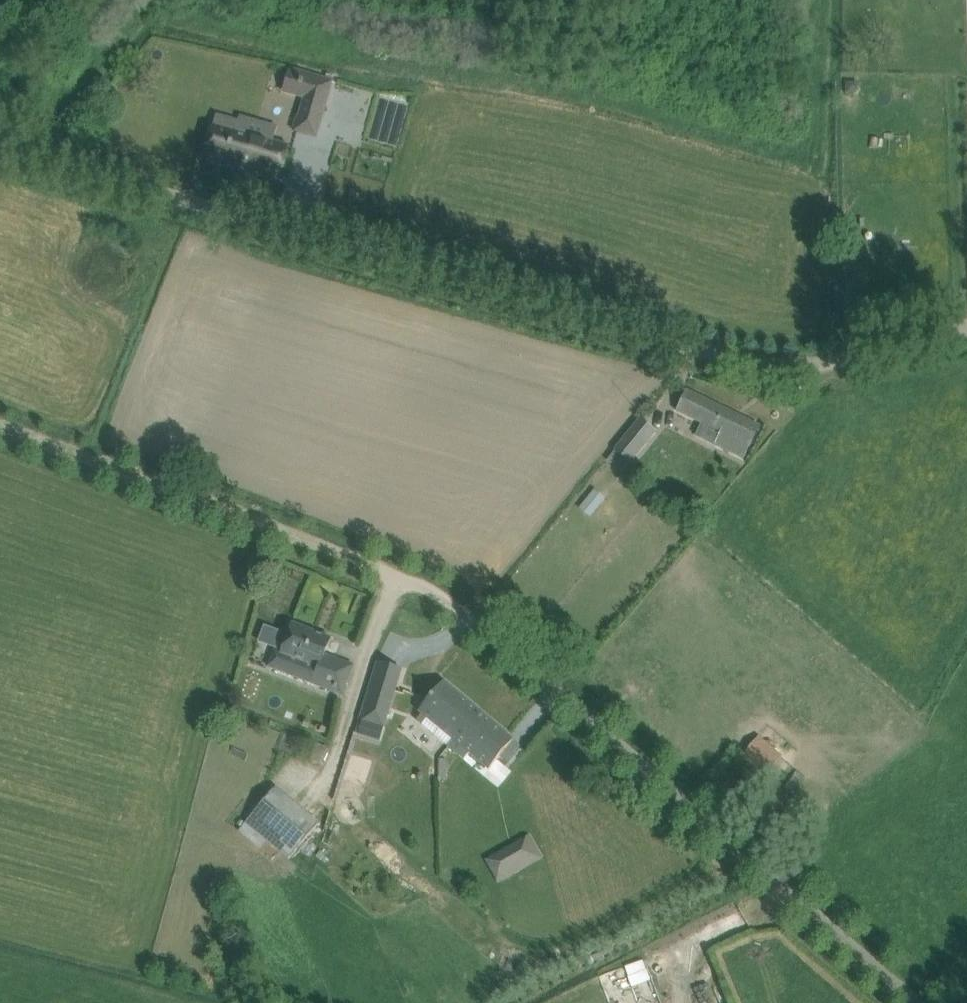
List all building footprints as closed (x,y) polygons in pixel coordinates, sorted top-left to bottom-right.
[(290,69),(289,70),(305,75),(303,82),(301,81),(299,86),(302,86),(299,96),(305,98),(302,108),(323,114),(332,81),(290,69)] [(216,115),(205,155),(280,176),(289,146),(236,131),(238,121),(216,115)] [(750,447),(751,444),(760,426),(687,391),(678,409),(677,411),(703,424),(721,433),(715,445),(743,459),(749,446),(750,447)] [(622,473),(655,432),(640,419),(607,461),(622,473)] [(590,517),(601,504),(590,495),(579,508),(590,517)] [(325,654),(331,638),(293,624),(287,638),(281,655),(274,653),(269,668),(313,683),(342,695),(346,684),(353,665),(325,654)] [(372,680),(360,720),(384,728),(397,688),(372,680)] [(449,746),(479,711),(444,681),(419,711),(428,717),(422,724),(449,746)] [(507,762),(520,745),(479,711),(449,746),(460,755),(465,749),(489,769),(500,756),(507,762)] [(384,728),(360,720),(355,734),(380,742),(384,728)] [(740,757),(731,765),(740,774),(748,765),(740,757)] [(447,762),(439,762),(439,782),(448,782),(447,762)] [(276,787),(246,823),(251,827),(255,831),(288,858),(292,854),(319,822),(276,787)] [(515,871),(499,880),(500,881),(541,858),(529,837),(504,851),(515,871)] [(608,998),(652,989),(646,962),(602,972),(608,998)]
